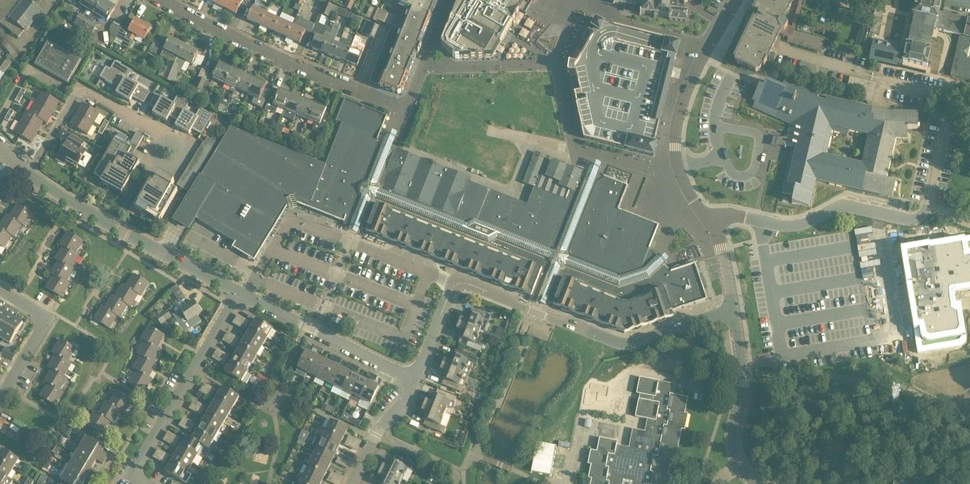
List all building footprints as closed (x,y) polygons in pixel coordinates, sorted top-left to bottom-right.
[(19,38),(24,30),(25,31),(41,10),(34,4),(37,0),(0,0),(0,23),(19,38)] [(73,28),(71,30),(80,35),(102,0),(83,0),(80,4),(88,9),(84,16),(81,14),(73,28)] [(103,0),(102,0),(80,35),(79,36),(91,43),(95,37),(92,35),(99,25),(95,22),(99,16),(107,21),(115,8),(103,0)] [(230,0),(216,0),(214,3),(225,9),(230,0)] [(225,9),(236,14),(243,2),(242,1),(242,0),(230,0),(225,9)] [(402,92),(409,75),(414,62),(416,55),(417,56),(422,45),(421,45),(422,41),(426,32),(432,16),(437,4),(439,0),(402,0),(399,7),(395,16),(391,27),(389,31),(398,35),(398,36),(385,69),(378,87),(380,87),(397,94),(399,94),(402,92)] [(456,59),(458,59),(459,59),(470,59),(484,59),(484,58),(492,58),(500,45),(503,47),(504,46),(505,44),(501,42),(510,27),(514,29),(515,25),(512,24),(519,11),(525,14),(533,1),(534,1),(535,0),(458,0),(457,4),(456,5),(457,6),(453,16),(447,29),(448,29),(441,46),(453,57),(454,58),(456,59)] [(613,3),(612,3),(613,5),(614,4),(623,5),(623,7),(625,7),(625,5),(632,6),(632,8),(633,8),(632,13),(640,13),(639,14),(639,15),(641,14),(654,15),(654,18),(655,18),(655,16),(667,17),(667,18),(668,18),(668,19),(669,19),(670,20),(681,21),(681,20),(685,21),(685,22),(686,22),(686,20),(687,12),(687,11),(684,10),(685,5),(686,5),(685,3),(687,0),(613,0),(613,3)] [(755,72),(759,71),(761,66),(763,67),(767,60),(770,61),(770,54),(779,34),(788,38),(787,43),(818,52),(818,50),(821,50),(824,41),(794,32),(803,0),(799,0),(792,27),(787,26),(785,22),(780,22),(794,0),(755,0),(748,11),(752,14),(737,47),(740,48),(734,59),(736,63),(755,72)] [(871,54),(870,58),(901,65),(902,61),(926,66),(930,49),(928,48),(933,29),(944,31),(947,15),(949,15),(949,14),(950,12),(943,10),(943,13),(938,12),(941,0),(915,0),(912,13),(911,13),(910,19),(911,19),(911,21),(912,21),(907,44),(894,41),(893,45),(873,41),(871,54)] [(350,11),(353,5),(347,2),(344,8),(350,11)] [(820,14),(823,4),(814,2),(812,12),(820,14)] [(319,14),(330,18),(334,7),(324,3),(319,14)] [(260,25),(266,13),(268,10),(261,7),(260,10),(253,7),(247,19),(260,25)] [(375,8),(372,13),(379,16),(377,21),(385,24),(389,14),(382,10),(375,7),(375,8)] [(870,33),(878,35),(884,9),(876,7),(870,33)] [(62,16),(57,12),(52,20),(60,26),(63,22),(62,16)] [(377,21),(379,16),(372,13),(372,14),(368,12),(366,17),(370,19),(376,22),(377,21)] [(266,13),(260,25),(273,31),(279,19),(266,13)] [(586,13),(562,58),(570,62),(594,17),(586,13)] [(969,20),(969,19),(949,14),(949,15),(947,15),(944,31),(959,35),(949,76),(969,81),(969,79),(969,21),(969,20)] [(360,24),(362,19),(353,15),(351,19),(360,24)] [(135,19),(129,31),(122,27),(116,38),(130,46),(133,41),(136,35),(145,40),(151,28),(135,19)] [(279,19),(273,31),(286,37),(292,25),(279,19)] [(113,23),(110,28),(110,35),(115,38),(121,28),(120,28),(122,25),(115,20),(113,23)] [(569,64),(568,73),(570,73),(584,139),(644,154),(647,144),(654,146),(680,43),(666,40),(605,25),(597,20),(571,64),(569,64)] [(360,33),(373,39),(378,27),(365,21),(360,33)] [(292,25),(286,37),(299,43),(305,31),(292,25)] [(844,27),(841,34),(852,38),(855,31),(844,27)] [(322,53),(328,40),(316,35),(311,48),(322,53)] [(341,38),(339,44),(334,57),(345,62),(355,37),(349,35),(347,40),(341,38)] [(356,66),(364,48),(358,46),(361,38),(355,36),(355,37),(345,62),(356,66)] [(175,63),(183,45),(170,38),(160,57),(168,61),(166,67),(164,66),(159,77),(161,77),(161,78),(167,81),(175,63)] [(158,49),(160,44),(154,40),(151,46),(158,49)] [(328,40),(322,53),(334,57),(339,44),(328,40)] [(68,84),(82,60),(48,41),(34,64),(68,84)] [(183,45),(175,63),(167,81),(174,84),(179,73),(180,74),(186,61),(192,64),(198,52),(183,45)] [(0,69),(0,71),(4,74),(14,59),(10,54),(0,69)] [(132,97),(143,104),(150,93),(126,80),(131,72),(117,63),(115,62),(110,69),(106,67),(100,77),(119,89),(116,94),(130,102),(132,97)] [(225,84),(232,68),(221,62),(213,79),(225,84)] [(201,91),(205,81),(210,72),(202,68),(198,78),(199,78),(194,88),(201,91)] [(234,93),(236,89),(244,73),(232,68),(225,84),(231,87),(230,91),(234,93)] [(248,95),(255,79),(244,73),(236,89),(248,95)] [(270,91),(265,89),(267,84),(255,79),(248,95),(255,98),(252,104),(262,108),(270,91)] [(205,81),(201,91),(200,93),(198,97),(203,100),(205,95),(206,95),(211,84),(205,81)] [(781,193),(793,196),(791,203),(808,207),(815,179),(863,191),(892,197),(895,183),(884,180),(894,136),(906,139),(907,129),(917,129),(917,114),(889,113),(885,112),(872,109),(825,98),(824,103),(817,100),(818,96),(785,81),(781,88),(772,83),(766,81),(763,87),(759,85),(758,87),(752,100),(755,102),(753,106),(791,123),(789,132),(787,138),(786,146),(792,147),(788,162),(781,193)] [(275,114),(278,107),(285,110),(292,94),(280,89),(278,94),(272,92),(265,110),(275,114)] [(35,103),(53,113),(59,102),(41,92),(35,103)] [(297,115),(303,99),(292,94),(285,110),(297,115)] [(169,117),(178,122),(184,112),(189,103),(177,96),(172,105),(156,96),(149,107),(155,110),(152,115),(166,123),(169,117)] [(387,116),(344,99),(336,121),(342,124),(326,165),(231,128),(200,178),(173,223),(181,227),(188,231),(196,220),(235,242),(231,248),(254,261),(285,211),(287,207),(285,200),(293,197),(295,203),(351,224),(361,198),(359,193),(362,185),(368,182),(383,143),(378,141),(387,116)] [(232,99),(230,103),(242,108),(243,104),(232,99)] [(308,120),(315,104),(303,99),(297,115),(308,120)] [(29,114),(43,122),(47,124),(53,113),(35,103),(29,113),(29,114)] [(93,124),(100,113),(82,103),(76,114),(93,124)] [(219,111),(222,105),(216,103),(213,109),(219,111)] [(312,130),(317,132),(323,135),(331,114),(325,112),(327,108),(315,104),(308,120),(315,122),(312,130)] [(184,112),(178,122),(175,128),(188,136),(192,130),(201,136),(205,129),(207,130),(210,124),(208,123),(212,117),(200,110),(195,119),(184,112)] [(43,122),(29,114),(29,113),(27,112),(20,123),(37,133),(43,122)] [(93,124),(76,114),(69,125),(87,135),(93,124)] [(37,133),(20,123),(14,133),(31,143),(37,133)] [(106,129),(102,126),(98,133),(102,136),(106,129)] [(397,133),(388,130),(383,143),(368,182),(377,185),(392,146),(397,133)] [(302,135),(295,131),(291,140),(298,143),(302,135)] [(129,147),(116,139),(97,172),(104,177),(102,182),(114,189),(116,186),(124,191),(140,163),(128,156),(132,149),(133,150),(135,147),(137,149),(145,136),(138,132),(129,147)] [(71,135),(57,160),(63,164),(67,158),(78,165),(84,169),(92,157),(85,153),(86,151),(81,148),(84,143),(71,135)] [(202,148),(212,154),(215,149),(205,143),(202,148)] [(553,252),(559,250),(588,179),(583,177),(584,174),(552,162),(553,160),(534,153),(523,182),(534,187),(527,204),(469,182),(470,179),(402,152),(402,150),(392,146),(377,185),(380,191),(467,228),(475,223),(553,252)] [(198,153),(209,159),(212,154),(202,148),(198,153)] [(195,157),(206,164),(209,159),(198,153),(195,157)] [(192,162),(202,169),(206,164),(195,157),(192,162)] [(189,167),(199,173),(202,169),(192,162),(189,167)] [(603,165),(594,162),(588,179),(559,250),(567,253),(596,183),(603,165)] [(186,172),(196,178),(199,173),(189,167),(186,172)] [(183,177),(193,183),(196,178),(186,172),(183,177)] [(134,207),(147,215),(149,212),(161,219),(160,219),(161,220),(178,192),(172,188),(175,183),(159,174),(156,180),(154,183),(149,181),(134,207)] [(628,186),(604,176),(603,177),(596,183),(567,253),(569,258),(621,281),(646,273),(660,260),(650,249),(659,225),(619,209),(628,186)] [(180,181),(190,188),(193,183),(183,177),(180,181)] [(177,186),(187,193),(190,188),(180,181),(177,186)] [(361,198),(349,232),(357,235),(360,228),(371,202),(376,200),(489,245),(498,240),(550,261),(553,252),(475,223),(467,228),(380,191),(377,185),(368,182),(362,185),(359,193),(361,198)] [(293,197),(285,200),(287,207),(289,211),(297,209),(295,203),(293,197)] [(376,200),(371,202),(360,228),(449,263),(540,299),(552,267),(550,261),(498,240),(489,245),(376,200)] [(10,217),(23,225),(25,227),(33,214),(17,205),(10,217)] [(10,217),(7,215),(0,227),(0,228),(12,236),(15,238),(23,225),(10,217)] [(0,228),(0,245),(2,246),(2,247),(5,249),(12,236),(0,228)] [(75,255),(82,242),(67,233),(59,246),(62,248),(75,255)] [(908,272),(921,349),(958,343),(959,343),(959,342),(960,342),(961,341),(961,340),(961,339),(961,338),(957,313),(957,312),(956,311),(955,310),(954,310),(953,310),(952,310),(948,290),(969,287),(969,291),(969,242),(912,251),(914,266),(909,267),(910,272),(908,272)] [(71,269),(78,257),(75,255),(62,248),(55,260),(58,262),(71,269)] [(559,250),(553,252),(550,261),(552,267),(540,299),(538,304),(547,307),(548,303),(561,271),(566,268),(620,290),(650,280),(653,277),(665,266),(669,261),(664,255),(660,260),(646,273),(621,281),(569,258),(567,253),(559,250)] [(811,271),(806,259),(794,264),(799,276),(811,271)] [(71,269),(58,262),(51,274),(54,276),(66,283),(74,271),(71,269)] [(672,312),(708,300),(696,265),(671,273),(665,266),(653,277),(650,280),(620,290),(566,268),(561,271),(548,303),(625,333),(674,317),(672,312)] [(123,286),(138,295),(139,295),(142,297),(149,284),(133,275),(126,287),(123,285),(123,286)] [(66,283),(54,276),(46,288),(62,298),(70,285),(66,283)] [(758,292),(764,291),(762,277),(756,278),(758,292)] [(171,290),(174,294),(180,290),(177,285),(171,290)] [(138,295),(123,286),(116,297),(113,296),(112,296),(128,306),(128,305),(131,307),(138,295)] [(128,306),(112,296),(105,308),(102,307),(118,316),(121,318),(128,306)] [(188,322),(202,313),(193,301),(179,310),(180,311),(174,315),(178,321),(184,317),(188,322)] [(118,316),(102,307),(95,319),(110,329),(118,316)] [(484,333),(488,321),(489,321),(491,315),(476,308),(473,314),(467,312),(465,317),(461,316),(459,323),(484,333)] [(0,313),(0,328),(9,314),(2,310),(0,313)] [(167,310),(156,318),(161,324),(171,317),(167,310)] [(16,319),(9,314),(0,328),(0,338),(3,340),(16,319)] [(16,319),(3,340),(10,344),(23,323),(16,319)] [(251,329),(267,339),(273,330),(256,320),(251,329)] [(483,346),(479,344),(484,333),(459,323),(456,329),(460,331),(457,337),(464,339),(461,344),(481,352),(483,346)] [(504,329),(497,326),(494,336),(500,338),(504,329)] [(156,349),(164,336),(148,327),(141,340),(144,342),(156,349)] [(245,338),(262,348),(267,339),(251,329),(245,338)] [(285,348),(290,340),(283,336),(279,344),(285,348)] [(240,346),(257,356),(262,348),(245,338),(240,346)] [(68,363),(76,350),(60,341),(52,353),(55,355),(68,363)] [(152,364),(153,363),(160,351),(156,349),(144,342),(137,354),(140,356),(152,364)] [(235,355),(252,365),(257,356),(240,346),(235,355)] [(11,351),(5,347),(2,353),(7,356),(11,351)] [(307,372),(316,355),(307,350),(298,367),(307,372)] [(459,350),(457,356),(451,353),(449,359),(445,357),(442,364),(469,375),(474,363),(476,364),(479,357),(459,350)] [(68,363),(55,355),(48,368),(51,370),(64,377),(71,365),(68,363)] [(230,364),(247,374),(252,365),(235,355),(230,364)] [(316,376),(325,359),(316,355),(307,372),(316,376)] [(136,371),(149,378),(156,366),(153,363),(152,364),(140,356),(132,369),(135,371),(136,371)] [(325,381),(334,363),(325,359),(316,376),(325,381)] [(334,385),(343,368),(334,363),(325,381),(334,385)] [(247,374),(230,364),(225,373),(241,383),(247,374)] [(461,392),(463,387),(464,387),(469,375),(442,364),(440,371),(443,372),(441,378),(447,380),(445,386),(461,392)] [(343,390),(352,372),(343,368),(334,385),(343,390)] [(51,370),(44,382),(48,385),(48,384),(60,392),(67,379),(64,377),(51,370)] [(136,371),(135,371),(128,384),(144,393),(152,379),(149,378),(136,371)] [(352,394),(361,377),(352,372),(343,390),(352,394)] [(361,398),(370,381),(361,377),(352,394),(361,398)] [(689,396),(673,394),(675,382),(636,377),(640,389),(636,416),(647,418),(646,430),(631,428),(629,443),(599,439),(598,450),(591,449),(589,460),(592,470),(590,483),(673,483),(683,412),(686,413),(689,396)] [(370,381),(361,398),(371,403),(379,386),(370,381)] [(48,384),(48,385),(40,397),(56,407),(63,394),(60,392),(48,384)] [(218,397),(234,407),(239,398),(223,388),(218,397)] [(454,404),(454,403),(457,397),(441,390),(439,396),(438,396),(432,394),(430,400),(426,398),(424,404),(445,413),(446,409),(453,409),(455,404),(454,404)] [(109,404),(121,411),(121,412),(124,414),(132,401),(116,391),(109,404)] [(212,405),(229,415),(234,407),(218,397),(212,405)] [(121,411),(109,404),(108,404),(105,402),(98,414),(110,422),(113,424),(121,412),(121,411)] [(241,409),(251,415),(255,408),(245,402),(241,409)] [(445,426),(440,424),(445,413),(424,404),(421,411),(425,412),(423,418),(429,421),(427,426),(442,432),(445,426)] [(207,414),(224,424),(229,415),(212,405),(207,414)] [(110,422),(98,414),(95,412),(87,425),(103,435),(110,422)] [(340,418),(349,423),(353,416),(344,412),(340,418)] [(202,422),(219,432),(224,424),(207,414),(202,422)] [(326,430),(343,439),(348,429),(331,421),(326,430)] [(197,431),(214,441),(219,432),(202,422),(197,431)] [(322,439),(339,448),(343,439),(326,430),(322,439)] [(192,440),(208,450),(214,441),(197,431),(192,440)] [(82,444),(79,442),(78,444),(105,460),(108,456),(102,452),(104,448),(86,437),(82,444)] [(203,458),(207,450),(208,450),(192,440),(186,437),(181,445),(198,455),(203,458)] [(317,437),(313,445),(312,446),(317,449),(317,448),(334,457),(338,459),(340,454),(337,452),(339,448),(322,439),(321,440),(317,437)] [(77,446),(80,448),(76,454),(94,465),(96,461),(102,464),(105,460),(78,444),(77,446)] [(193,464),(198,455),(181,445),(176,454),(193,464)] [(317,449),(315,452),(313,457),(330,466),(334,457),(317,448),(317,449)] [(13,469),(18,460),(2,450),(0,454),(0,461),(13,469)] [(72,461),(69,459),(68,461),(95,477),(97,473),(91,469),(94,465),(76,454),(72,461)] [(171,462),(188,472),(193,464),(176,454),(171,462)] [(55,457),(65,463),(66,461),(56,455),(55,457)] [(308,466),(325,475),(330,466),(313,457),(308,466)] [(381,469),(401,479),(403,475),(404,476),(405,473),(404,473),(406,468),(411,470),(414,464),(399,457),(396,462),(390,459),(387,465),(384,463),(381,469)] [(8,477),(13,469),(0,461),(0,473),(8,477)] [(67,463),(70,465),(66,472),(83,482),(86,478),(92,482),(95,477),(68,461),(67,463)] [(188,472),(171,462),(165,472),(182,482),(188,472)] [(414,464),(411,470),(416,472),(419,467),(414,464)] [(304,475),(321,483),(325,475),(308,466),(304,475)] [(400,483),(399,483),(401,479),(381,469),(378,476),(381,477),(379,483),(381,483),(400,483)] [(66,472),(60,480),(66,483),(82,483),(83,482),(66,472)] [(8,477),(0,473),(0,483),(4,483),(8,477)] [(321,483),(304,475),(299,483),(321,483)]
